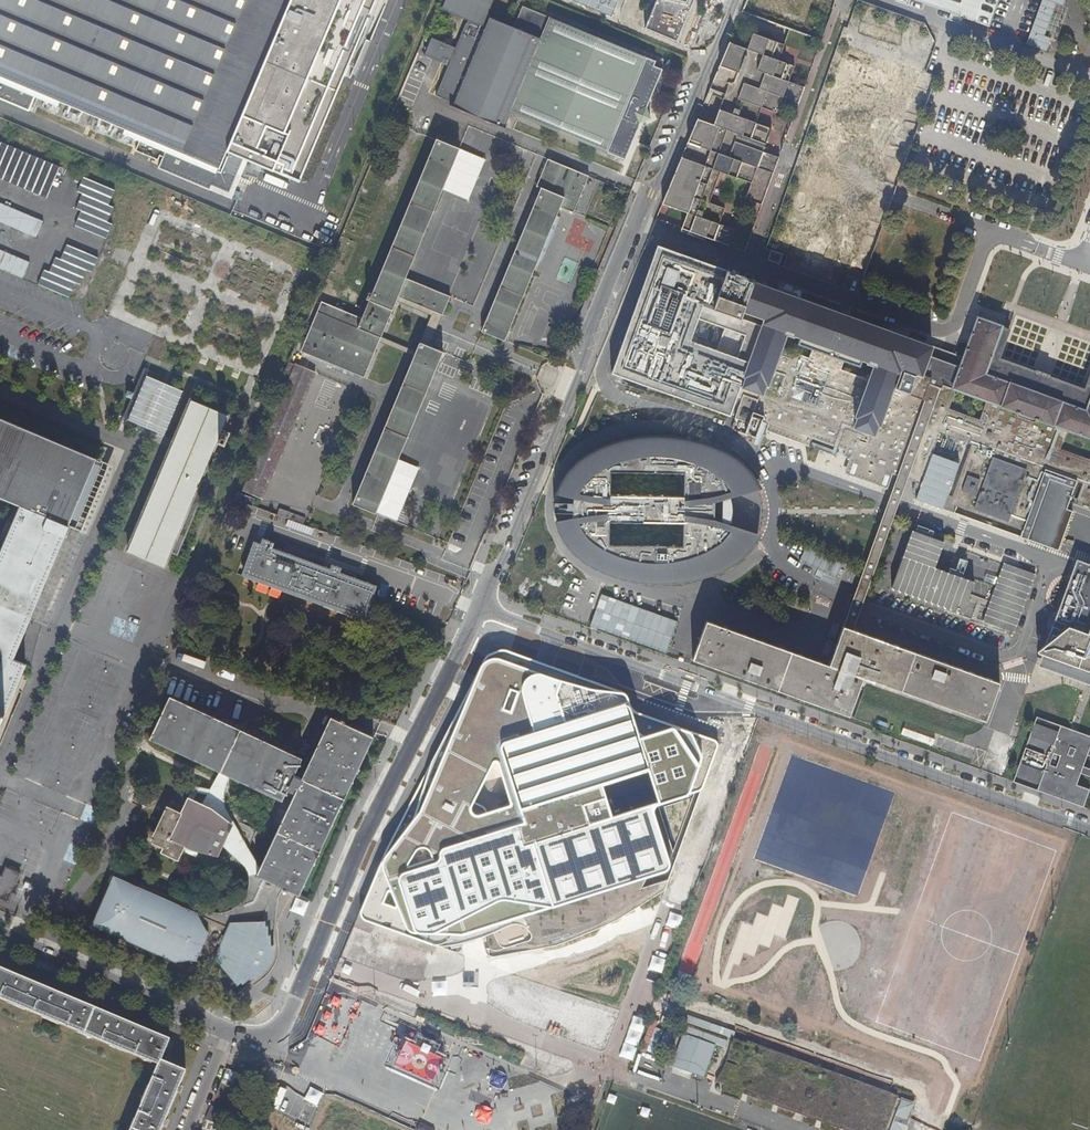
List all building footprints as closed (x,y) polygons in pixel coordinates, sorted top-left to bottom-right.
[(15,82),(167,147),(237,176),(290,49),(272,41),(283,16),(290,0),(0,0),(0,76),(15,82)] [(510,110),(539,37),(515,27),(486,15),(493,0),(447,0),(444,9),(468,19),(456,48),(432,37),(425,53),(441,60),(444,55),(451,58),(448,63),(436,93),(454,101),(453,103),(452,103),(451,105),(506,128),(506,126),(504,125),(510,110)] [(612,15),(618,0),(569,0),(612,15)] [(649,29),(674,39),(691,0),(661,0),(649,29)] [(1026,45),(1048,52),(1066,0),(1041,0),(1026,45)] [(539,37),(510,110),(626,158),(642,121),(652,118),(648,107),(665,64),(524,5),(515,27),(539,37)] [(272,41),(290,49),(301,24),(283,16),(272,41)] [(689,212),(683,227),(691,230),(729,246),(736,231),(721,224),(727,209),(711,203),(723,174),(753,186),(747,202),(764,209),(783,162),(767,155),(776,132),(761,126),(768,111),(783,117),(790,102),(805,108),(812,92),(796,86),(803,71),(787,64),(793,49),(753,32),(747,47),(731,40),(709,91),(726,98),(715,123),(699,116),(663,202),(689,212)] [(7,100),(15,82),(0,76),(0,97),(7,100)] [(381,336),(396,300),(398,295),(434,310),(444,314),(452,296),(406,277),(460,149),(437,139),(372,292),(370,291),(367,298),(369,299),(362,317),(323,301),(302,350),(364,376),(379,342),(381,336)] [(45,198),(59,167),(0,142),(0,179),(45,198)] [(237,176),(167,147),(162,157),(232,186),(237,176)] [(562,207),(574,212),(589,175),(549,159),(538,185),(543,187),(482,330),(505,339),(562,207)] [(85,178),(79,193),(81,194),(75,209),(78,211),(72,225),(103,239),(109,224),(106,223),(113,207),(110,206),(116,191),(85,178)] [(35,238),(41,222),(0,205),(0,224),(35,238)] [(64,244),(58,259),(55,257),(48,272),(45,271),(38,286),(70,300),(76,284),(79,286),(86,271),(89,272),(95,257),(64,244)] [(21,279),(28,264),(0,252),(0,270),(21,279)] [(711,306),(722,277),(655,254),(612,374),(669,395),(687,347),(692,349),(694,342),(689,340),(697,320),(702,322),(704,316),(699,314),(703,303),(711,306)] [(918,484),(937,431),(969,443),(975,445),(953,506),(1027,533),(1024,540),(1056,551),(1070,511),(1064,509),(1074,481),(1081,484),(1075,500),(1089,505),(1089,457),(1089,460),(1058,449),(1065,430),(1089,438),(1089,395),(1087,402),(987,365),(1001,327),(1001,326),(977,317),(962,357),(908,337),(906,334),(893,329),(890,331),(796,296),(794,292),(782,288),(779,290),(725,270),(722,277),(711,306),(703,303),(699,314),(704,316),(702,322),(697,320),(689,340),(694,342),(692,349),(687,347),(669,395),(695,404),(691,415),(702,419),(706,409),(727,416),(734,396),(739,398),(732,418),(745,423),(742,434),(749,436),(750,436),(750,435),(751,434),(752,433),(752,432),(753,431),(754,430),(754,429),(755,428),(755,427),(756,426),(757,425),(758,423),(764,425),(762,431),(806,446),(809,438),(842,450),(840,456),(851,460),(846,474),(880,486),(885,472),(895,475),(905,479),(918,484)] [(433,314),(434,310),(398,295),(396,300),(433,314)] [(396,300),(381,336),(417,351),(421,342),(433,314),(396,300)] [(434,310),(433,314),(421,342),(430,346),(444,314),(434,310)] [(1089,395),(1089,374),(1084,389),(1043,374),(999,358),(1010,330),(1001,327),(987,365),(1087,402),(1089,395)] [(381,336),(379,342),(415,356),(417,351),(381,336)] [(444,351),(430,346),(421,342),(417,351),(415,356),(353,502),(376,512),(444,351)] [(245,490),(263,498),(315,373),(298,365),(245,490)] [(145,375),(127,418),(163,433),(181,390),(145,375)] [(127,390),(125,395),(131,398),(133,392),(127,390)] [(176,554),(210,474),(212,470),(204,466),(214,442),(223,446),(228,433),(220,429),(225,415),(189,399),(165,455),(125,550),(162,566),(168,551),(176,554)] [(5,711),(24,663),(12,658),(97,458),(0,417),(0,499),(19,507),(0,552),(0,709),(5,711)] [(638,579),(640,579),(643,580),(645,580),(646,580),(649,580),(650,580),(657,580),(658,581),(660,581),(661,580),(669,580),(671,580),(674,580),(675,580),(679,580),(682,579),(684,579),(694,577),(695,577),(698,576),(703,575),(705,574),(711,572),(718,568),(723,566),(727,563),(729,562),(730,561),(731,561),(732,559),(733,559),(738,555),(740,554),(741,553),(742,552),(747,547),(752,541),(752,540),(719,524),(720,498),(754,484),(753,481),(748,474),(746,472),(745,471),(740,465),(737,463),(737,462),(735,460),(732,458),(722,453),(719,451),(717,450),(715,449),(709,447),(705,445),(703,445),(702,444),(698,443),(696,443),(682,439),(679,439),(677,438),(661,436),(645,436),(644,436),(632,437),(628,438),(615,441),(614,441),(596,447),(595,448),(594,448),(591,450),(590,451),(587,452),(583,455),(580,457),(575,462),(573,464),(571,466),(567,472),(565,475),(564,476),(563,478),(561,481),(559,486),(557,492),(574,496),(573,502),(580,502),(580,512),(573,512),(573,517),(556,521),(560,531),(562,536),(565,539),(573,549),(580,555),(584,558),(593,564),(603,569),(604,569),(608,571),(610,572),(614,574),(618,575),(619,575),(623,576),(629,577),(638,579)] [(975,445),(969,443),(947,503),(953,506),(975,445)] [(929,454),(919,484),(913,499),(940,509),(956,463),(929,454)] [(819,457),(816,467),(829,471),(831,461),(819,457)] [(840,624),(851,627),(905,479),(895,475),(840,624)] [(256,497),(237,492),(234,502),(246,505),(244,514),(271,521),(273,512),(253,507),(256,497)] [(573,502),(554,501),(554,511),(573,512),(580,512),(580,502),(573,502)] [(277,517),(287,519),(285,528),(304,531),(307,516),(278,511),(277,517)] [(941,542),(909,530),(889,587),(1011,632),(1032,574),(1001,563),(987,600),(967,592),(971,581),(932,568),(941,542)] [(243,572),(364,616),(374,589),(338,576),(342,567),(332,563),(330,569),(272,547),(273,543),(270,542),(270,541),(263,539),(260,546),(254,544),(243,572)] [(804,549),(799,563),(835,576),(840,562),(804,549)] [(1076,559),(1072,568),(1052,619),(1062,623),(1060,629),(1050,625),(1044,642),(1032,650),(1039,653),(1035,663),(1066,675),(1070,664),(1089,671),(1089,565),(1076,559)] [(590,627),(667,653),(678,620),(600,595),(590,627)] [(704,618),(690,657),(847,714),(861,675),(983,719),(997,680),(851,627),(840,624),(826,662),(704,618)] [(461,950),(462,943),(473,940),(481,937),(485,952),(488,955),(494,956),(556,944),(618,918),(664,888),(716,746),(716,742),(715,739),(711,738),(635,711),(633,709),(629,705),(624,693),(620,690),(506,650),(502,649),(497,649),(485,655),(482,659),(385,850),(360,910),(360,914),(361,916),(364,920),(456,953),(459,952),(461,950)] [(301,758),(295,755),(290,753),(170,696),(149,739),(218,771),(227,776),(281,801),(286,790),(292,792),(294,787),(296,788),(259,867),(255,875),(256,875),(279,886),(299,895),(373,736),(344,722),(345,719),(340,717),(339,720),(329,716),(300,778),(293,775),(301,758)] [(1089,738),(1089,735),(1034,714),(1010,779),(1080,805),(1087,787),(1074,783),(1078,771),(1089,776),(1089,767),(1081,764),(1084,753),(1089,738)] [(289,739),(295,742),(296,740),(300,731),(295,728),(289,739)] [(290,753),(295,755),(301,742),(296,740),(295,742),(290,753)] [(985,767),(1002,772),(1010,745),(993,741),(985,767)] [(201,806),(210,810),(222,787),(227,776),(218,771),(213,782),(208,792),(201,806)] [(134,860),(139,851),(142,845),(178,862),(183,852),(231,874),(236,862),(243,847),(252,830),(210,810),(201,806),(190,801),(187,799),(185,803),(152,787),(147,797),(139,793),(134,802),(143,806),(125,843),(120,853),(134,860)] [(243,847),(236,862),(241,867),(245,872),(248,878),(252,876),(256,875),(255,875),(259,867),(247,851),(243,847)] [(15,882),(19,873),(5,867),(1,876),(0,875),(0,899),(7,902),(11,893),(14,894),(18,883),(15,882)] [(264,926),(266,922),(266,921),(264,920),(278,888),(279,886),(256,875),(252,876),(248,878),(248,886),(246,894),(242,901),(236,905),(235,906),(231,909),(225,911),(220,912),(214,913),(208,912),(202,911),(197,908),(195,913),(111,878),(90,928),(175,963),(179,954),(210,967),(219,977),(222,974),(225,977),(228,975),(237,985),(241,982),(243,984),(249,978),(251,980),(258,972),(260,974),(264,969),(267,964),(270,958),(268,957),(273,945),(270,945),(270,935),(267,935),(267,926),(264,926)] [(273,945),(275,926),(278,888),(264,920),(266,921),(266,922),(264,926),(267,926),(267,935),(270,935),(270,945),(273,945)] [(185,1072),(160,1061),(169,1041),(0,969),(0,999),(158,1066),(131,1129),(161,1129),(185,1072)] [(658,1022),(652,1020),(640,1051),(646,1053),(658,1022)] [(716,1046),(684,1034),(672,1066),(705,1078),(716,1046)] [(717,1083),(846,1129),(886,1129),(899,1097),(732,1039),(731,1052),(725,1068),(717,1083)] [(215,1098),(227,1102),(239,1074),(227,1069),(215,1098)] [(902,1099),(892,1129),(905,1129),(915,1103),(902,1099)] [(205,1121),(217,1125),(224,1111),(211,1106),(205,1121)]
